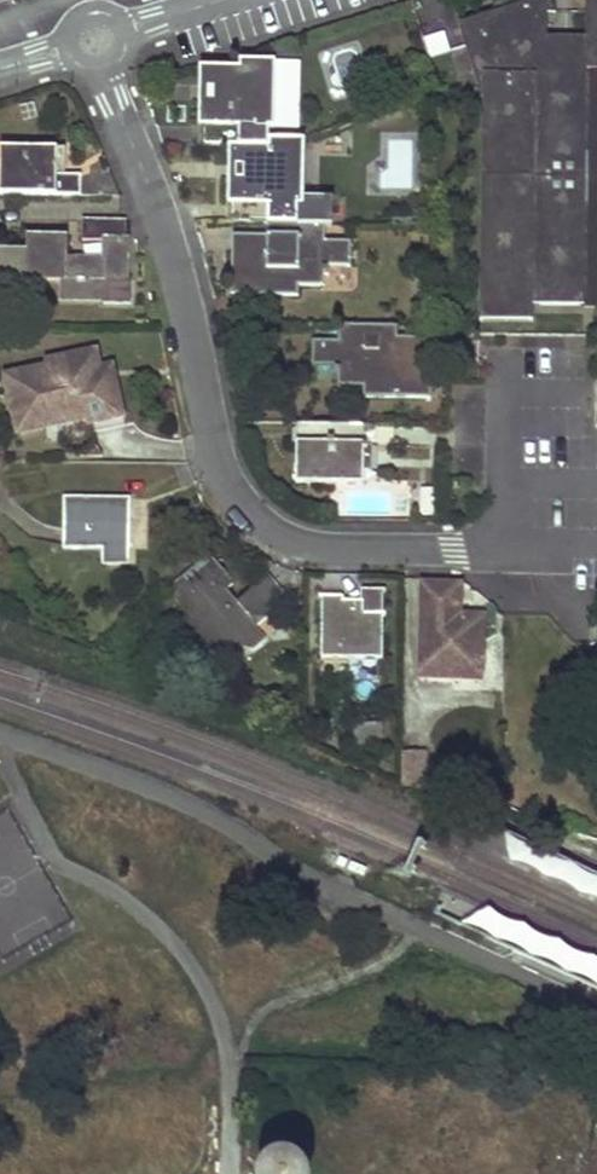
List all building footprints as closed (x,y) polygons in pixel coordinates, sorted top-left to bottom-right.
[(492,3),(491,11),(460,20),(482,91),(479,315),(533,316),(533,299),(584,300),(588,71),(596,71),(596,0),(587,0),(587,39),(550,38),(550,3),(559,0),(493,0),(492,3)] [(422,37),(427,57),(449,52),(444,31),(422,37)] [(243,68),(218,67),(217,101),(202,100),(202,128),(272,129),(273,62),(243,61),(243,68)] [(217,101),(218,67),(203,67),(202,100),(217,101)] [(272,129),(202,128),(201,145),(231,145),(245,146),(271,146),(271,140),(272,129)] [(302,140),(271,140),(271,146),(245,146),(245,179),(230,178),(230,222),(275,223),(299,224),(300,210),(302,140)] [(245,179),(245,146),(231,145),(230,178),(245,179)] [(68,149),(2,147),(1,192),(82,195),(82,175),(67,174),(68,149)] [(127,220),(83,218),(83,239),(103,240),(103,258),(66,257),(67,237),(27,236),(27,250),(27,278),(65,280),(65,301),(105,301),(106,281),(127,283),(127,220)] [(299,224),(275,223),(276,235),(234,235),(234,293),(300,296),(300,284),(324,285),(324,275),(330,274),(330,265),(351,267),(352,240),(327,239),(327,224),(299,224)] [(27,294),(27,278),(27,250),(0,250),(0,293),(27,294)] [(392,324),(339,323),(339,339),(315,338),(314,364),(337,366),(335,373),(341,373),(341,385),(367,386),(367,397),(432,398),(433,344),(433,337),(392,338),(392,324)] [(50,366),(7,374),(18,427),(47,421),(48,425),(87,417),(89,425),(125,417),(120,393),(99,380),(98,370),(101,368),(98,349),(79,354),(82,365),(51,372),(50,366)] [(114,365),(101,367),(101,368),(98,370),(99,380),(120,393),(114,365)] [(90,434),(127,427),(125,417),(89,425),(90,434)] [(366,424),(298,422),(298,483),(366,485),(366,424)] [(131,499),(66,498),(65,547),(103,548),(130,549),(131,499)] [(102,565),(129,566),(130,549),(103,548),(102,565)] [(238,582),(213,552),(178,581),(190,594),(192,622),(182,627),(209,660),(238,637),(242,641),(261,626),(290,604),(271,580),(242,602),(230,588),(238,582)] [(462,586),(425,585),(423,681),(455,682),(454,671),(483,672),(484,619),(460,617),(462,586)] [(345,596),(323,595),(323,656),(384,659),(385,591),(367,591),(366,602),(346,602),(345,596)] [(261,626),(242,641),(250,652),(268,635),(261,626)] [(483,672),(454,671),(455,682),(483,682),(483,672)] [(359,745),(382,739),(378,721),(354,727),(359,745)] [(426,756),(405,756),(404,786),(426,796),(426,756)] [(283,1164),(278,1164),(273,1166),(270,1168),(266,1172),(265,1173),(299,1173),(298,1173),(296,1169),(292,1166),(287,1164),(283,1164)]
